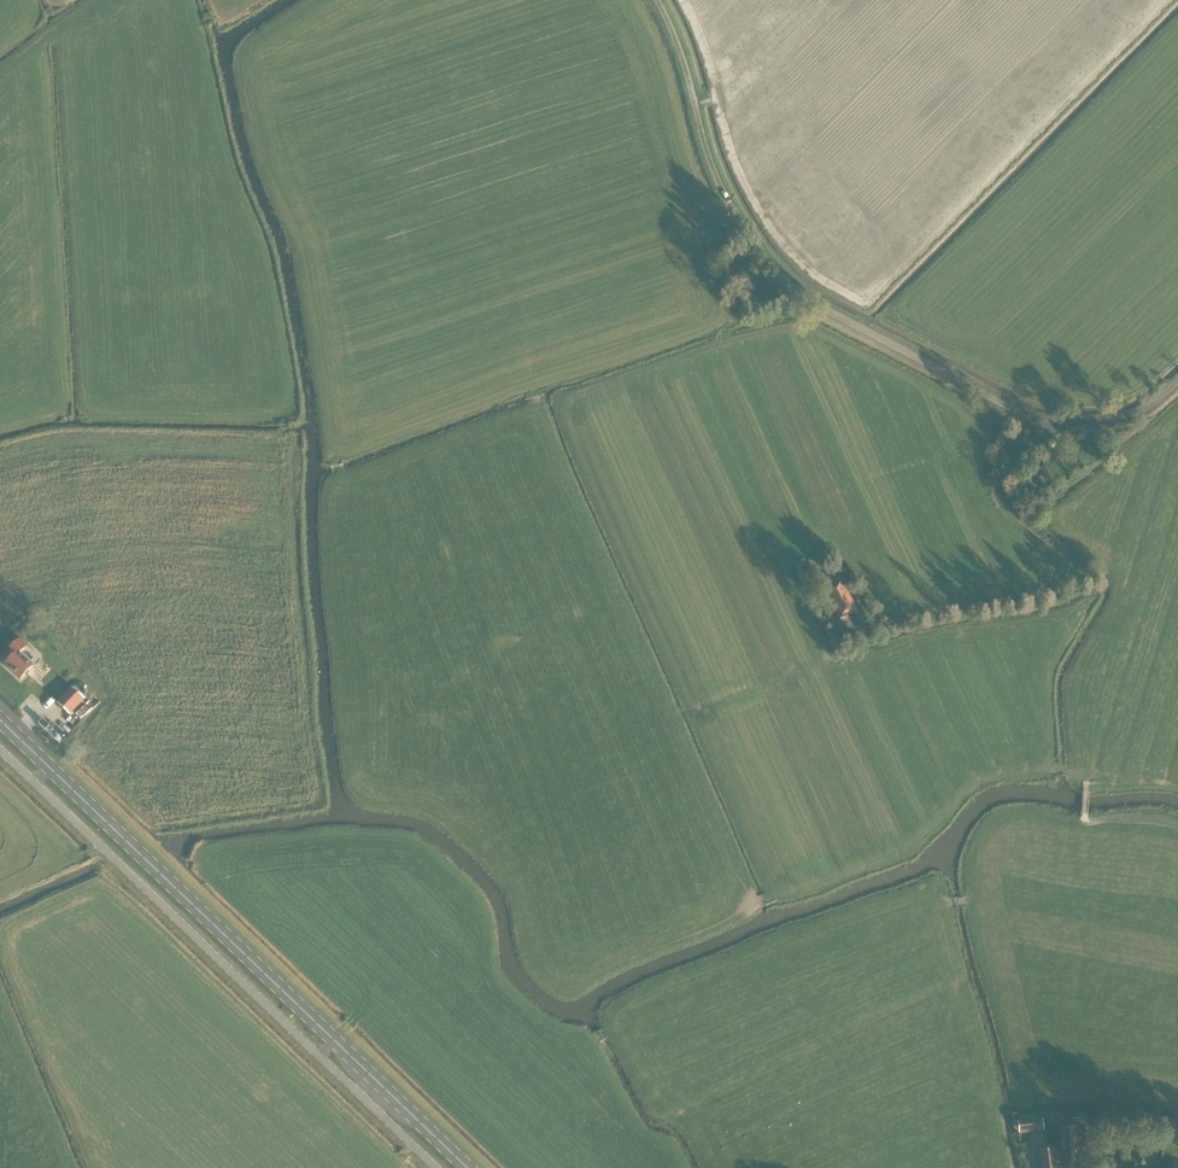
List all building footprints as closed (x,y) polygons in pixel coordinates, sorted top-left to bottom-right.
[(755,297),(750,290),(740,297),(746,304),(755,297)] [(839,620),(856,612),(845,588),(841,589),(840,586),(829,591),(835,604),(832,605),(839,620)] [(856,643),(853,636),(841,642),(844,649),(856,643)] [(20,655),(27,648),(19,641),(7,654),(12,659),(5,666),(20,681),(33,668),(20,655)] [(57,705),(69,716),(83,701),(71,689),(57,705)] [(1018,1135),(1042,1133),(1041,1120),(1017,1122),(1018,1135)] [(1055,1147),(1035,1150),(1037,1164),(1039,1163),(1039,1167),(1055,1167),(1055,1165),(1057,1164),(1055,1147)]
